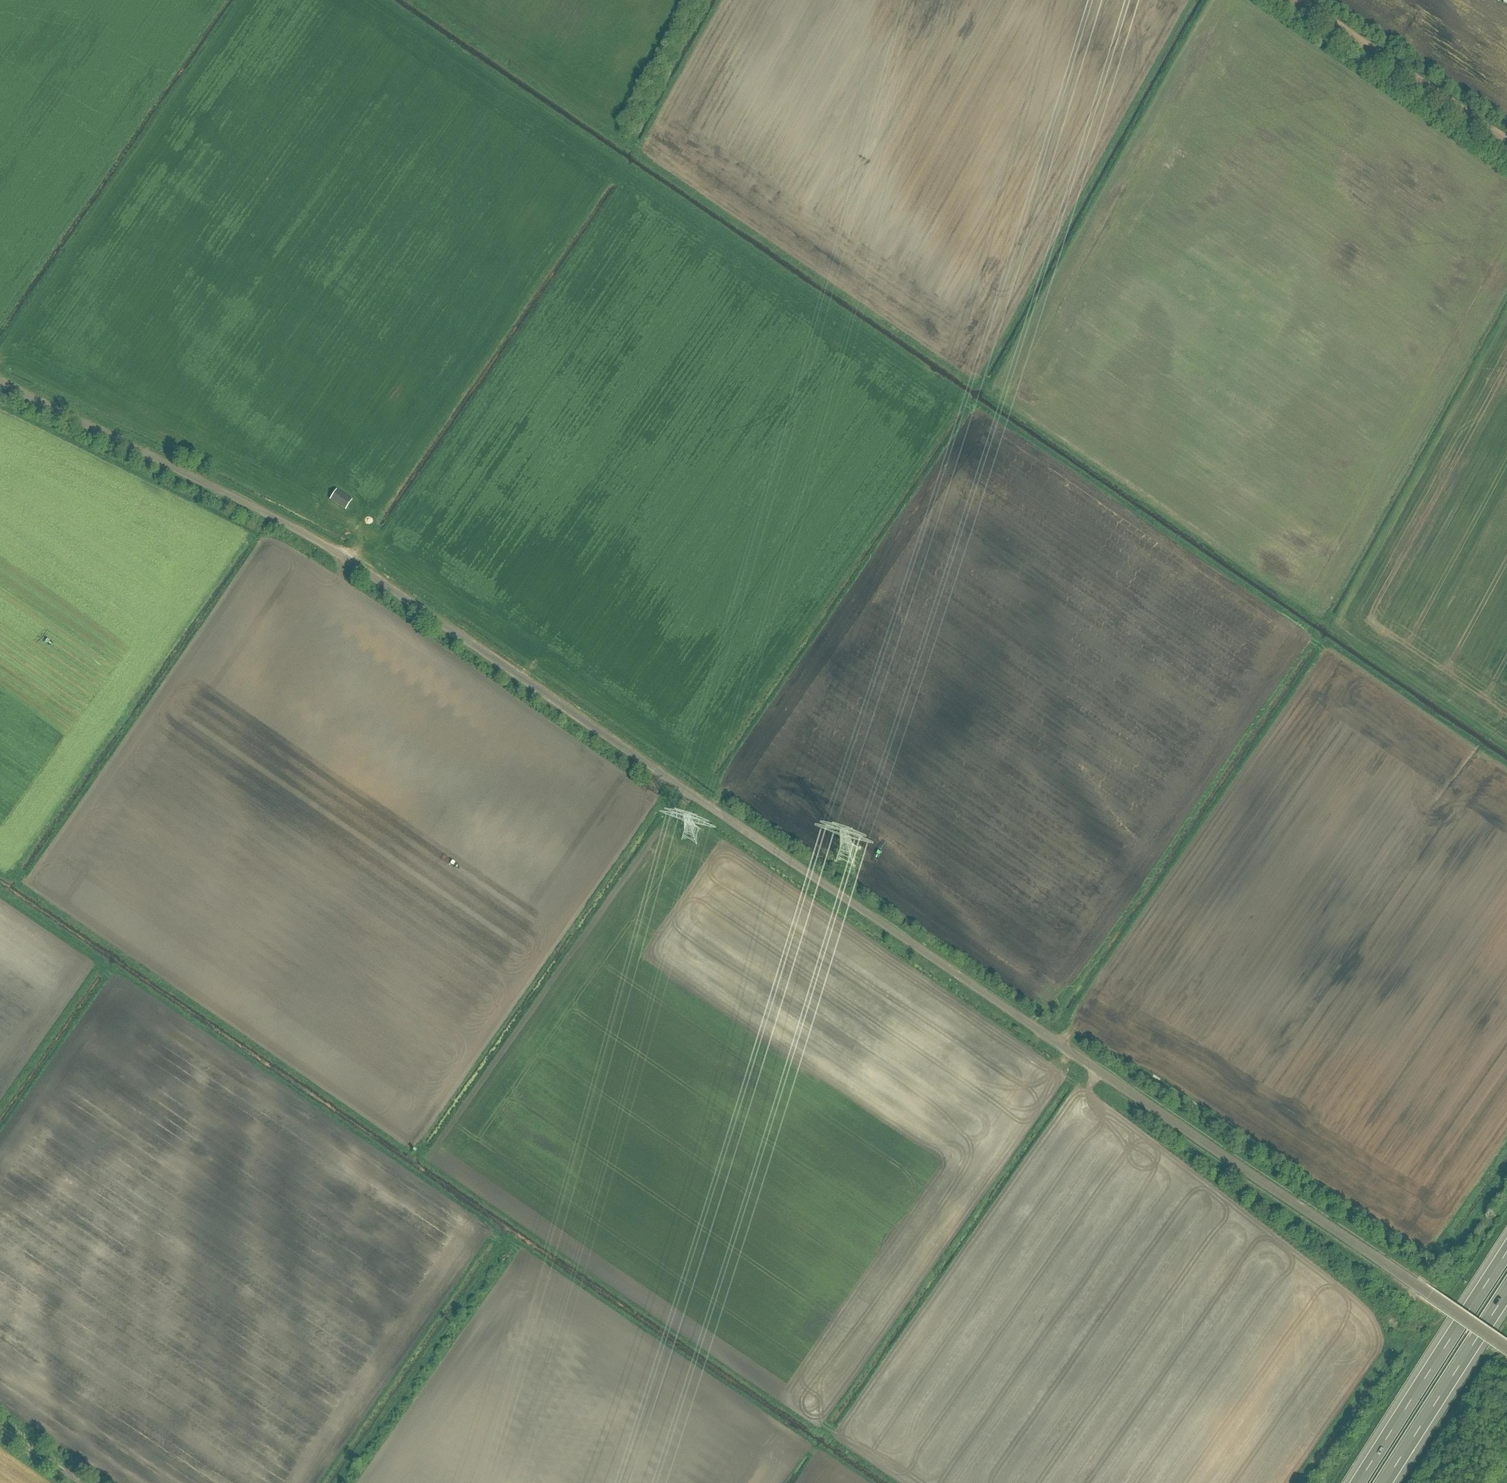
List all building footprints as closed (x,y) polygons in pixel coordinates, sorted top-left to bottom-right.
[(351,499),(335,490),(329,501),(344,510),(351,499)]
